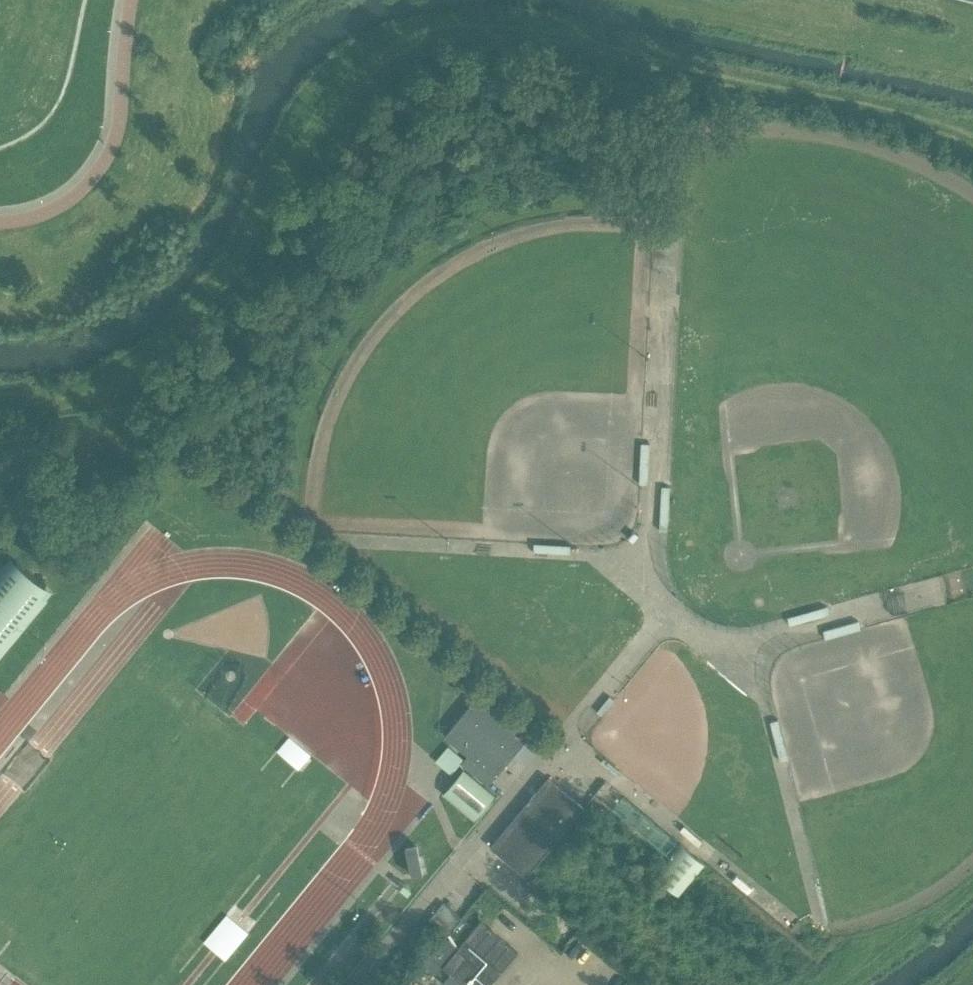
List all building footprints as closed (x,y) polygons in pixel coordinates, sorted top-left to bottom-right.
[(48,599),(39,591),(45,583),(16,560),(10,568),(1,560),(0,560),(0,657),(48,599)] [(488,785),(528,737),(478,695),(445,735),(468,754),(462,762),(488,785)] [(490,846),(526,875),(584,806),(548,776),(490,846)] [(518,951),(481,920),(442,966),(461,981),(457,984),(489,984),(518,951)]
